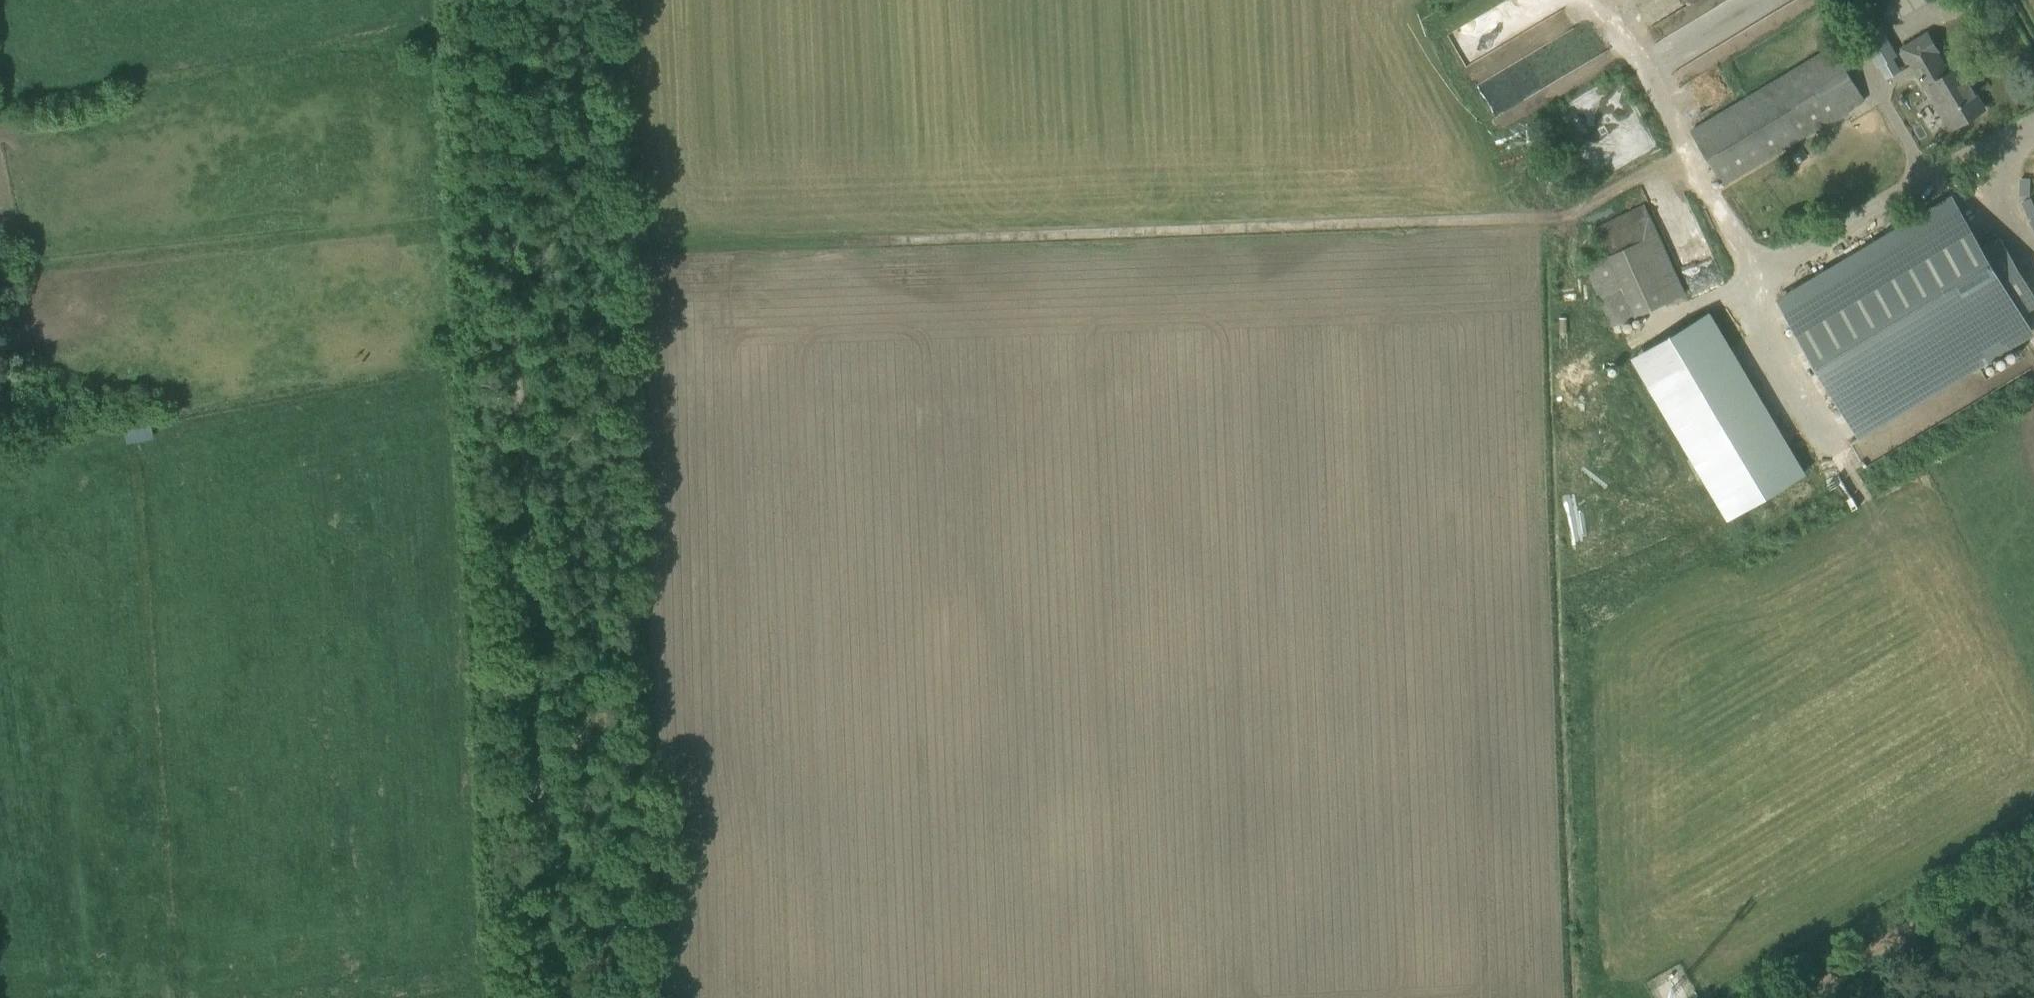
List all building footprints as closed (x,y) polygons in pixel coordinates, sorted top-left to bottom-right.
[(1951,128),(1984,108),(1959,66),(1948,72),(1935,51),(1938,50),(1928,33),(1903,48),(1951,128)] [(1724,183),(1864,100),(1832,46),(1692,130),(1724,183)] [(1685,292),(1649,215),(1600,237),(1609,255),(1586,266),(1613,325),(1685,292)] [(1981,242),(2022,311),(2033,304),(2033,295),(1997,232),(1981,242)]
